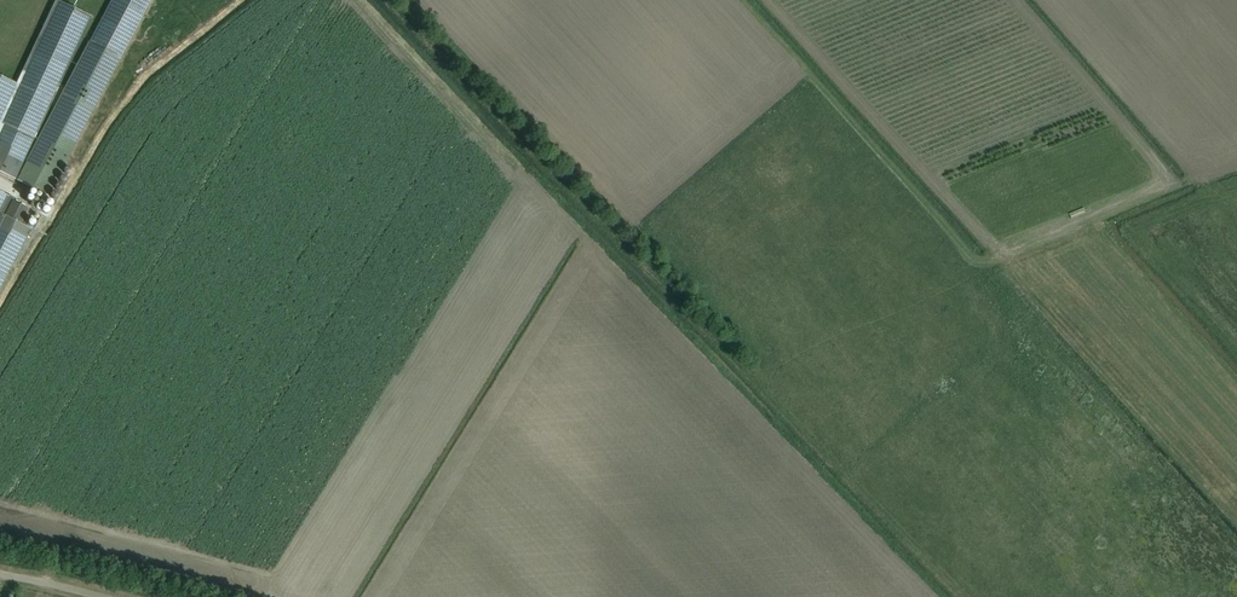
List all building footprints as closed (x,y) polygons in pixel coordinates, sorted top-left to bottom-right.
[(15,179),(35,137),(33,137),(57,87),(91,17),(56,0),(23,70),(17,83),(0,75),(0,172),(15,179)] [(120,60),(151,0),(111,0),(17,180),(48,196),(120,60)] [(21,224),(28,208),(12,201),(14,198),(0,191),(0,213),(21,224)] [(31,229),(21,224),(0,213),(0,288),(31,229)]
